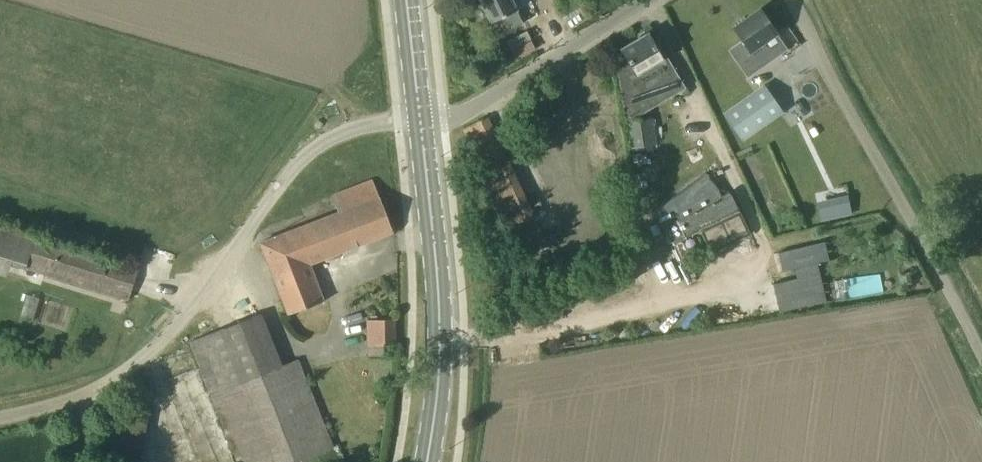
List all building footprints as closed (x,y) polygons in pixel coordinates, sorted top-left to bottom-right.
[(517,9),(512,0),(480,0),(491,22),(517,9)] [(733,27),(742,39),(728,49),(747,77),(762,66),(759,62),(771,53),(764,42),(777,33),(759,8),(733,27)] [(666,87),(680,79),(659,43),(655,45),(647,32),(621,48),(629,62),(617,69),(623,103),(662,80),(666,87)] [(764,82),(723,112),(743,140),(784,110),(764,82)] [(481,163),(504,152),(486,114),(463,124),(481,163)] [(655,143),(651,119),(627,123),(631,147),(655,143)] [(479,170),(517,245),(542,232),(504,157),(479,170)] [(651,212),(664,231),(680,220),(693,211),(720,192),(706,173),(651,212)] [(260,242),(285,307),(288,314),(323,300),(308,263),(392,231),(372,179),(332,194),(339,212),(260,242)] [(813,193),(820,220),(851,212),(844,185),(813,193)] [(693,211),(680,220),(686,234),(699,228),(708,247),(710,253),(730,243),(751,234),(730,192),(693,211)] [(19,230),(9,261),(129,299),(139,268),(19,230)] [(215,331),(190,341),(237,461),(300,461),(303,461),(339,461),(298,358),(281,365),(260,313),(215,331)] [(395,344),(395,318),(377,319),(377,315),(371,315),(371,319),(367,319),(368,355),(384,355),(384,354),(388,354),(388,344),(395,344)] [(144,411),(114,410),(112,461),(126,461),(127,458),(142,459),(144,411)]
